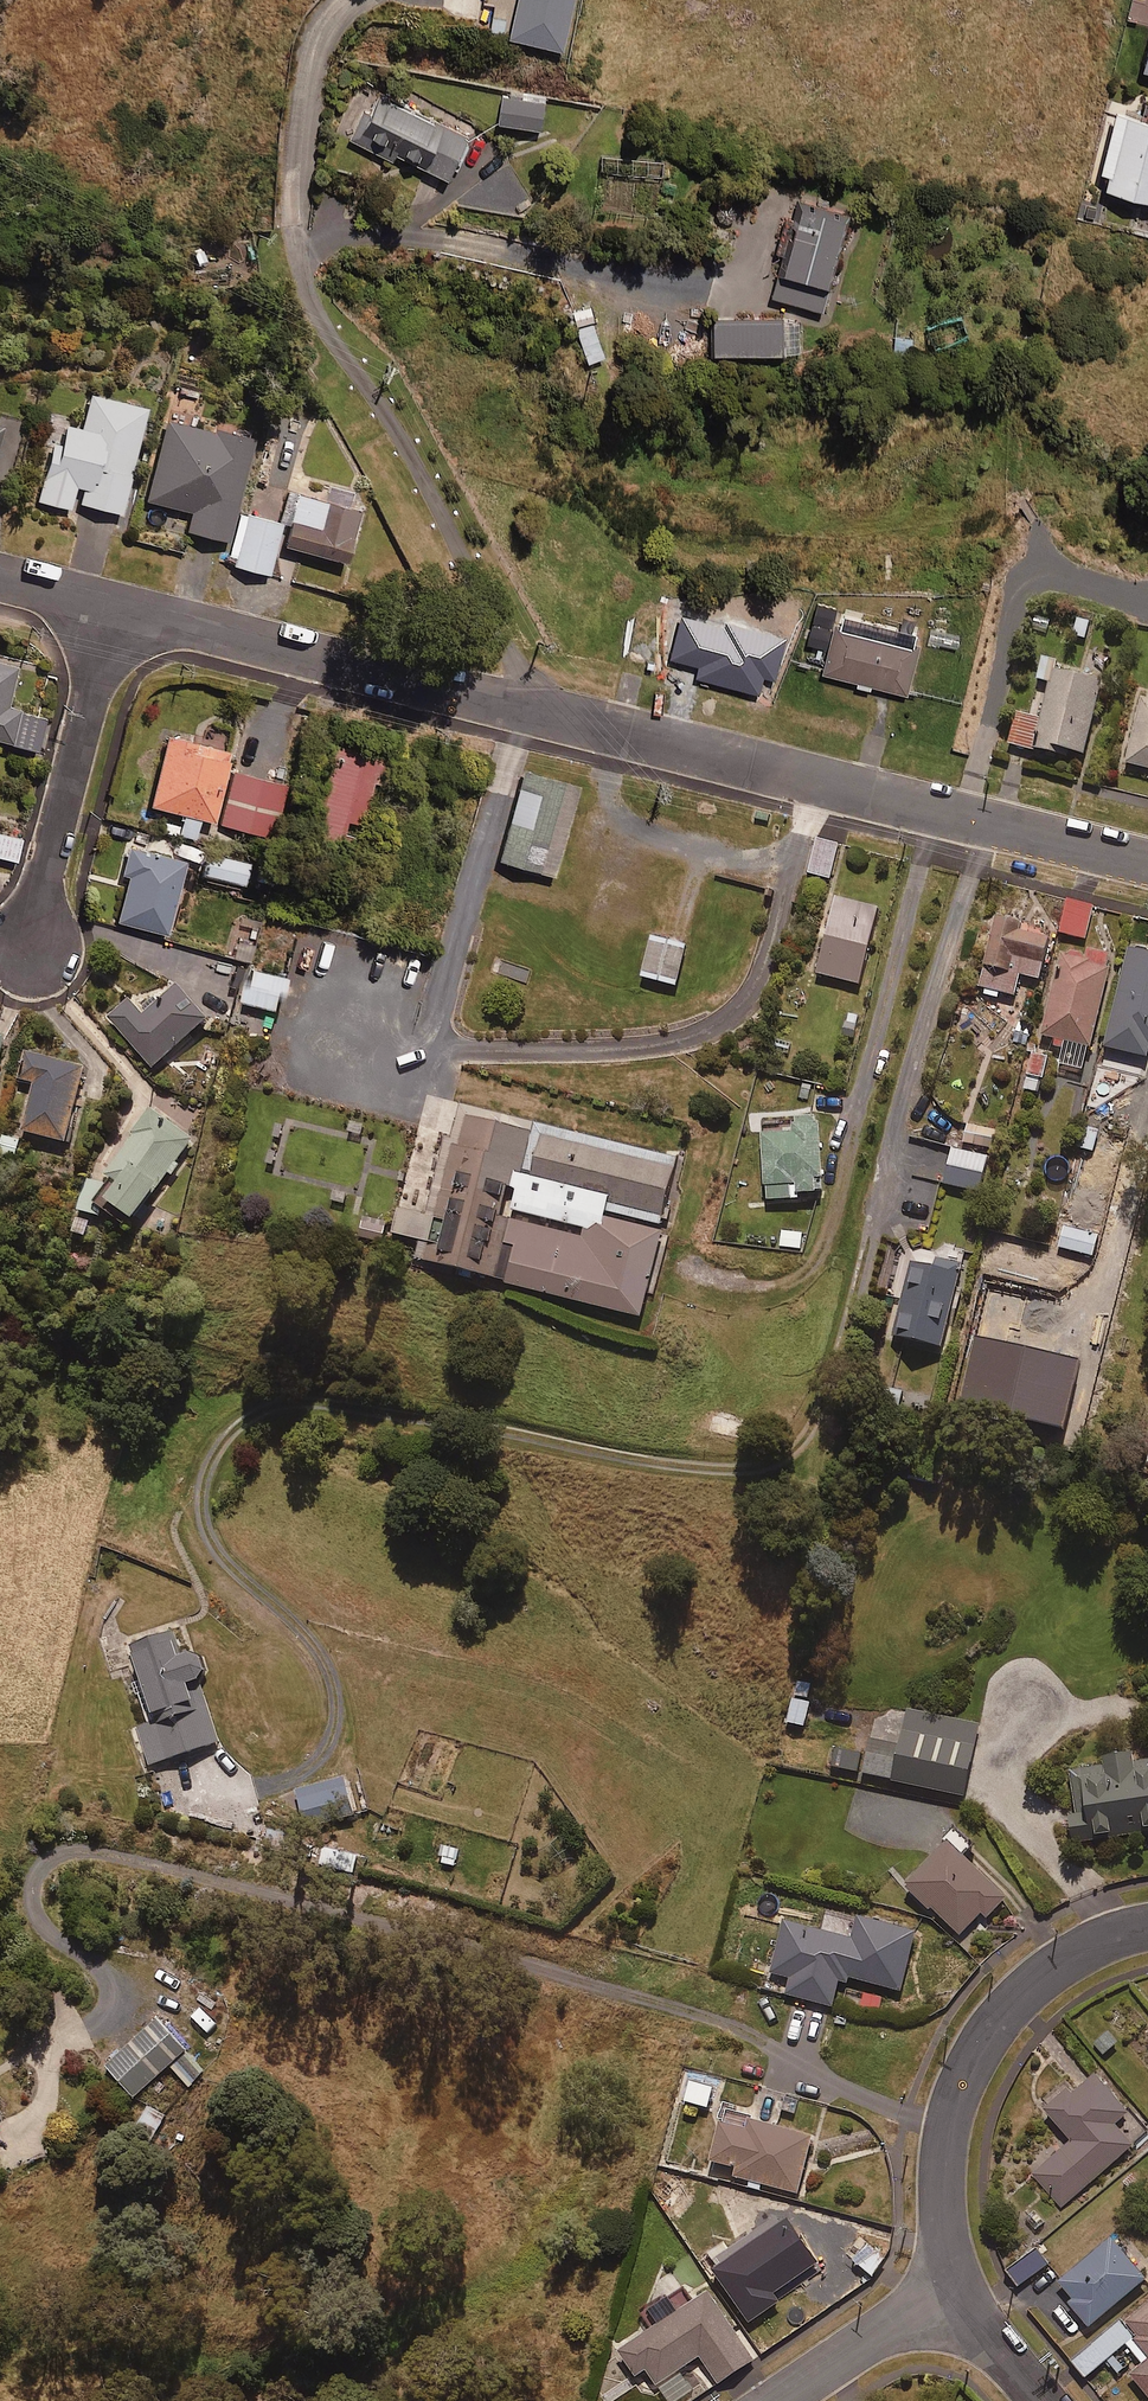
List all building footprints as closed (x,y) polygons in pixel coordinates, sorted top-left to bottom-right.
[(511,40),(565,52),(576,0),(521,0),(511,40)] [(470,140),(382,99),(372,119),(365,115),(352,142),(402,165),(404,161),(450,182),(470,140)] [(542,132),(546,105),(505,99),(501,126),(542,132)] [(1118,118),(1104,175),(1112,177),(1108,194),(1147,204),(1147,126),(1118,118)] [(850,216),(800,203),(774,300),(824,313),(850,216)] [(801,355),(800,320),(715,322),(716,358),(801,355)] [(970,341),(964,321),(931,332),(938,352),(970,341)] [(915,339),(895,339),(894,361),(915,361),(915,339)] [(147,412),(90,399),(82,432),(66,429),(61,448),(50,446),(42,482),(85,492),(81,509),(121,518),(147,412)] [(254,444),(166,423),(147,504),(193,515),(187,536),(229,546),(254,444)] [(361,516),(299,499),(285,550),(347,567),(361,516)] [(282,526),(249,518),(236,570),(269,578),(282,526)] [(1057,659),(1042,655),(1037,676),(1050,679),(1041,716),(1016,711),(1009,741),(1082,758),(1101,677),(1055,666),(1057,659)] [(18,705),(4,702),(14,663),(0,659),(0,736),(10,738),(17,709),(18,705)] [(1139,693),(1122,760),(1147,766),(1147,695),(1139,693)] [(17,709),(10,738),(36,745),(43,715),(17,709)] [(148,801),(179,809),(175,829),(193,834),(198,814),(209,817),(227,748),(165,732),(148,801)] [(382,753),(330,740),(306,838),(338,845),(345,816),(359,819),(369,776),(376,778),(382,753)] [(283,781),(232,769),(219,822),(270,834),(283,781)] [(568,787),(513,771),(488,860),(543,876),(568,787)] [(0,833),(0,856),(14,859),(19,837),(0,833)] [(838,845),(817,840),(808,872),(829,878),(838,845)] [(182,856),(127,842),(120,867),(127,869),(115,918),(164,930),(182,856)] [(246,859),(208,852),(204,875),(242,882),(246,859)] [(877,906),(834,895),(815,971),(858,982),(877,906)] [(1093,905),(1067,899),(1060,931),(1085,937),(1093,905)] [(979,988),(984,989),(983,995),(999,998),(1000,993),(1014,996),(1019,972),(1039,977),(1048,934),(1019,927),(1021,918),(996,912),(979,988)] [(259,920),(236,914),(225,954),(248,960),(259,920)] [(675,942),(641,933),(630,974),(664,983),(675,942)] [(1040,1032),(1055,1036),(1052,1047),(1065,1050),(1068,1039),(1090,1044),(1111,956),(1061,944),(1040,1032)] [(1130,945),(1105,1043),(1147,1054),(1147,1049),(1147,950),(1130,945)] [(284,975),(249,967),(240,1002),(275,1010),(284,975)] [(203,1018),(174,985),(141,1013),(127,997),(107,1014),(151,1064),(203,1018)] [(84,1063),(27,1049),(20,1077),(34,1080),(21,1129),(65,1140),(84,1063)] [(1047,1056),(1029,1053),(1024,1088),(1041,1091),(1047,1056)] [(142,1103),(83,1188),(71,1230),(85,1234),(91,1214),(106,1218),(108,1211),(126,1223),(188,1135),(142,1103)] [(530,1128),(460,1111),(436,1213),(399,1204),(392,1231),(419,1237),(414,1259),(637,1313),(675,1157),(532,1122),(530,1128)] [(818,1113),(794,1115),(795,1128),(762,1130),(767,1198),(797,1195),(797,1190),(823,1188),(818,1113)] [(998,1130),(967,1123),(963,1140),(994,1147),(998,1130)] [(986,1155),(952,1146),(943,1182),(978,1190),(986,1155)] [(388,1221),(362,1214),(356,1237),(382,1244),(388,1221)] [(1105,1235),(1071,1227),(1066,1248),(1100,1256),(1105,1235)] [(942,1345),(960,1262),(909,1251),(891,1333),(942,1345)] [(151,1631),(108,1645),(134,1724),(117,1730),(128,1766),(198,1743),(177,1679),(185,1670),(185,1663),(181,1657),(173,1653),(159,1656),(151,1631)] [(809,1701),(793,1697),(787,1720),(804,1724),(809,1701)] [(965,1724),(894,1708),(885,1744),(856,1737),(852,1752),(826,1746),(822,1765),(949,1794),(965,1724)] [(1131,1758),(1131,1751),(1103,1751),(1103,1762),(1071,1763),(1073,1840),(1099,1839),(1099,1832),(1112,1831),(1113,1839),(1129,1838),(1129,1831),(1147,1830),(1147,1757),(1131,1758)] [(351,1777),(299,1785),(305,1824),(357,1816),(351,1777)] [(972,1843),(956,1828),(905,1882),(959,1933),(981,1910),(987,1916),(1006,1895),(962,1853),(972,1843)] [(459,1845),(440,1842),(436,1864),(456,1867),(459,1845)] [(917,1929),(858,1913),(847,1953),(822,1946),(814,1978),(836,1985),(839,1973),(900,1989),(917,1929)] [(133,2097),(148,2083),(157,2093),(166,2085),(157,2075),(169,2064),(188,2085),(204,2070),(156,2017),(104,2065),(133,2097)] [(1127,2111),(1095,2073),(1073,2092),(1069,2087),(1044,2108),(1071,2139),(1031,2173),(1061,2207),(1132,2144),(1114,2123),(1127,2111)] [(713,2087),(691,2081),(685,2100),(707,2106),(713,2087)] [(736,2175),(749,2178),(746,2187),(760,2190),(762,2182),(796,2192),(812,2135),(723,2110),(710,2158),(738,2166),(736,2175)] [(711,2253),(717,2263),(711,2267),(748,2322),(789,2294),(784,2287),(805,2273),(773,2226),(730,2255),(723,2245),(711,2253)] [(1058,2281),(1071,2296),(1067,2299),(1088,2325),(1147,2280),(1147,2258),(1122,2230),(1058,2281)] [(885,2257),(859,2236),(845,2253),(872,2274),(885,2257)] [(1048,2263),(1037,2248),(1007,2270),(1018,2285),(1048,2263)] [(683,2285),(640,2313),(649,2327),(618,2348),(635,2374),(646,2367),(668,2400),(689,2400),(697,2396),(678,2368),(700,2354),(718,2381),(752,2359),(706,2289),(692,2298),(683,2285)] [(1126,2369),(1147,2395),(1147,2299),(1073,2361),(1085,2375),(1106,2358),(1119,2374),(1126,2369)]
